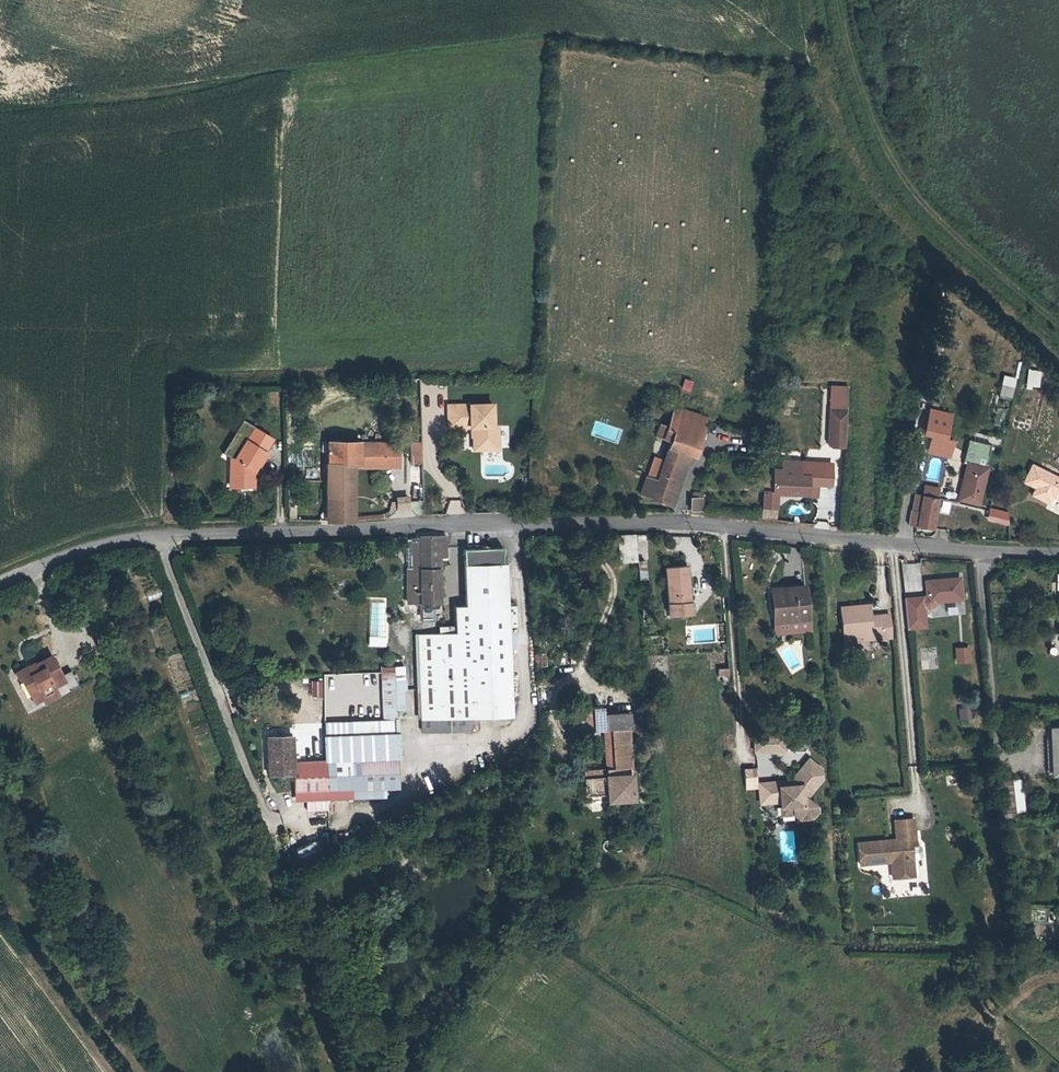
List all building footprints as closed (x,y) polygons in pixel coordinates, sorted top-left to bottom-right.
[(998,396),(1011,399),(1017,379),(1004,375),(998,396)] [(685,378),(681,390),(690,393),(694,381),(685,378)] [(828,446),(846,447),(849,387),(831,386),(828,446)] [(667,428),(705,443),(713,423),(675,408),(667,428)] [(493,409),(448,410),(449,432),(473,433),(474,455),(499,455),(499,431),(494,431),(493,409)] [(651,501),(667,507),(686,456),(693,458),(699,460),(705,443),(667,428),(660,426),(656,438),(670,443),(661,464),(656,481),(647,478),(641,495),(652,499),(651,501)] [(952,441),(932,437),(930,448),(950,452),(952,441)] [(987,441),(969,438),(964,459),(968,460),(961,498),(977,501),(985,466),(982,466),(987,441)] [(229,458),(229,477),(233,477),(233,489),(251,489),(252,477),(250,475),(252,470),(255,472),(265,455),(245,442),(234,458),(229,458)] [(326,444),(326,468),(355,468),(398,467),(397,443),(326,444)] [(686,456),(667,507),(673,509),(693,458),(686,456)] [(774,468),(773,474),(809,477),(809,484),(832,486),(833,465),(784,461),(783,469),(774,468)] [(1032,466),(1023,484),(1036,490),(1033,496),(1050,504),(1055,494),(1058,496),(1058,479),(1032,466)] [(326,468),(327,481),(356,480),(355,468),(326,468)] [(766,473),(764,507),(777,508),(779,492),(808,494),(809,484),(809,477),(773,474),(766,473)] [(356,521),(356,480),(327,481),(327,521),(356,521)] [(920,492),(940,497),(943,484),(922,481),(919,492),(920,492)] [(934,529),(940,497),(920,492),(913,525),(934,529)] [(421,497),(394,498),(395,516),(422,515),(421,497)] [(702,512),(702,500),(692,499),(692,510),(702,512)] [(460,514),(459,500),(447,500),(448,515),(460,514)] [(940,511),(948,514),(951,504),(944,501),(940,511)] [(777,508),(764,507),(764,515),(777,516),(777,508)] [(989,521),(1010,526),(1009,513),(991,508),(989,521)] [(618,537),(620,562),(639,561),(637,536),(618,537)] [(420,539),(420,544),(420,572),(411,573),(406,573),(406,588),(411,588),(420,587),(421,605),(421,614),(441,614),(438,538),(420,539)] [(420,572),(420,544),(411,544),(411,573),(420,572)] [(508,627),(507,606),(506,565),(503,565),(502,550),(463,552),(465,609),(468,718),(511,717),(509,662),(508,627)] [(692,566),(668,568),(671,618),(692,616),(691,606),(695,606),(692,566)] [(960,580),(925,583),(926,598),(922,601),(923,606),(926,609),(931,608),(933,604),(961,602),(960,580)] [(156,587),(145,593),(150,601),(161,595),(156,587)] [(420,587),(411,588),(411,604),(421,605),(420,587)] [(773,596),(776,619),(798,618),(798,622),(810,621),(807,588),(784,590),(785,595),(773,596)] [(923,606),(922,601),(904,603),(907,632),(925,630),(923,609),(926,609),(923,606)] [(369,602),(369,646),(386,646),(386,602),(369,602)] [(840,608),(842,630),(852,629),(852,636),(862,635),(862,638),(889,636),(887,613),(879,613),(879,616),(870,617),(870,604),(840,608)] [(517,606),(507,606),(508,627),(518,627),(517,606)] [(419,719),(468,718),(465,609),(454,609),(454,635),(416,637),(419,719)] [(852,629),(842,630),(844,645),(853,644),(852,636),(852,629)] [(955,648),(956,663),(972,663),(971,647),(955,648)] [(21,679),(31,699),(40,693),(42,698),(54,692),(57,698),(67,716),(81,709),(63,676),(62,677),(51,656),(33,666),(32,664),(14,674),(18,681),(21,679)] [(731,685),(730,668),(718,669),(718,677),(722,678),(722,685),(731,685)] [(325,727),(326,765),(327,796),(352,795),(352,803),(383,802),(383,794),(398,794),(396,763),(394,725),(394,715),(401,714),(400,685),(403,685),(403,672),(380,672),(383,727),(325,727)] [(312,681),(311,697),(323,697),(323,681),(312,681)] [(54,692),(42,698),(43,701),(44,704),(57,698),(54,692)] [(40,693),(31,699),(35,705),(43,701),(42,698),(40,693)] [(971,718),(970,710),(961,711),(961,719),(971,718)] [(468,718),(419,719),(420,729),(468,728),(468,718)] [(621,719),(593,722),(594,734),(601,734),(604,778),(575,780),(577,798),(600,796),(601,803),(625,801),(624,777),(616,777),(617,773),(621,772),(618,733),(622,733),(621,719)] [(767,734),(755,733),(756,750),(767,750),(767,734)] [(601,734),(594,734),(596,772),(575,774),(575,780),(604,778),(601,734)] [(787,734),(767,734),(767,750),(786,751),(787,734)] [(293,766),(291,740),(267,741),(269,779),(294,779),(294,797),(327,796),(326,765),(293,766)] [(813,762),(807,768),(825,783),(827,781),(825,773),(813,762)] [(774,783),(775,803),(783,803),(784,808),(796,808),(796,816),(802,821),(814,821),(820,815),(819,808),(810,799),(825,783),(807,768),(795,782),(795,787),(783,788),(783,782),(774,783)] [(1025,779),(1010,780),(1014,812),(1028,810),(1025,779)] [(775,803),(774,783),(762,783),(763,804),(775,803)] [(352,795),(327,796),(327,804),(352,803),(352,795)] [(327,796),(294,797),(295,805),(327,804),(327,796)] [(906,859),(914,858),(913,848),(917,848),(915,821),(897,823),(898,842),(899,848),(891,849),(890,843),(860,846),(861,868),(892,865),(893,881),(908,880),(906,859)] [(296,851),(301,863),(317,856),(312,844),(296,851)] [(917,848),(913,848),(914,858),(906,859),(908,880),(918,879),(917,862),(920,862),(922,859),(921,850),(918,848),(917,848)]
